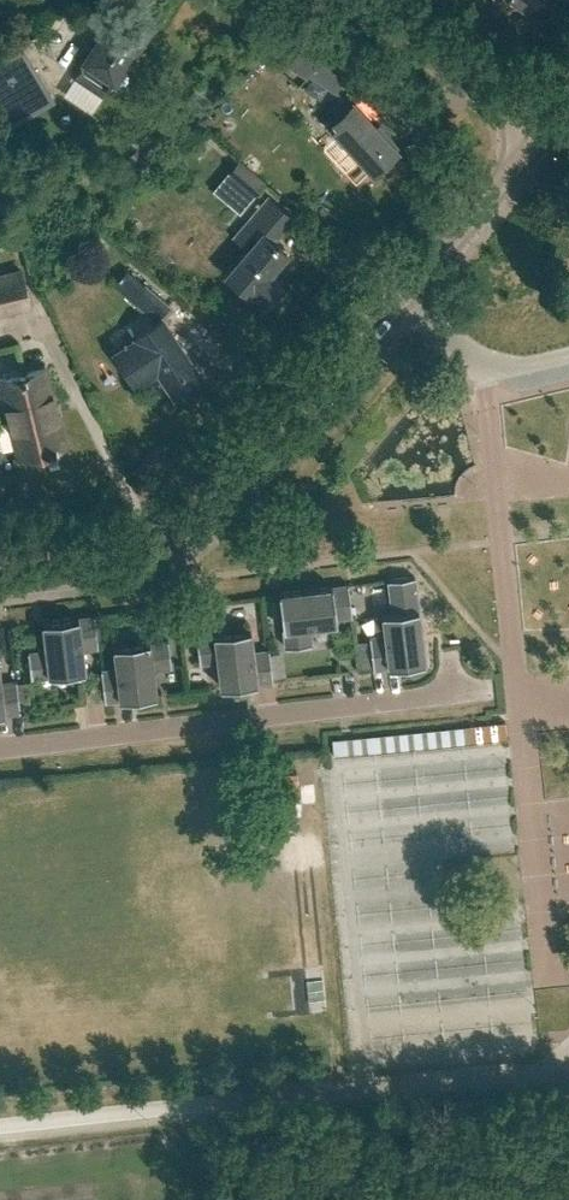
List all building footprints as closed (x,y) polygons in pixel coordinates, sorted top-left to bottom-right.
[(540,0),(512,0),(531,13),(540,0)] [(148,26),(120,7),(111,21),(108,19),(106,22),(108,24),(76,74),(104,93),(148,26)] [(336,92),(355,63),(309,34),(289,66),(308,78),(309,75),(336,92)] [(21,41),(0,54),(0,100),(14,123),(55,98),(21,41)] [(350,105),(341,96),(329,107),(338,116),(329,125),(372,172),(396,149),(395,148),(398,146),(379,125),(375,128),(353,104),(354,103),(353,102),(350,105)] [(253,198),(266,183),(239,160),(226,175),(253,198)] [(234,236),(247,248),(227,272),(251,294),(254,291),(266,302),(281,284),(269,273),(286,253),(272,240),(292,218),(267,197),(234,236)] [(29,305),(20,270),(0,275),(0,312),(29,305)] [(157,320),(170,305),(144,283),(132,298),(157,320)] [(168,335),(161,324),(147,333),(154,344),(147,348),(140,338),(118,353),(135,378),(155,364),(175,393),(174,393),(174,395),(202,377),(201,375),(200,376),(172,334),(173,333),(172,332),(168,335)] [(45,367),(0,378),(0,384),(3,395),(0,395),(0,405),(3,416),(7,414),(18,458),(65,446),(45,367)] [(373,669),(391,667),(425,662),(414,576),(388,580),(392,612),(382,613),(385,635),(369,637),(373,669)] [(286,647),(312,644),(310,626),(337,622),(336,618),(352,616),(348,584),(279,593),(286,647)] [(31,678),(85,671),(82,649),(98,647),(94,615),(43,622),(46,649),(28,651),(31,678)] [(253,651),(250,629),(196,636),(200,662),(218,660),(221,687),(273,681),(269,649),(253,651)] [(105,701),(156,695),(153,668),(171,666),(168,640),(114,646),(117,668),(101,670),(105,701)] [(161,707),(202,699),(197,673),(156,681),(161,707)] [(0,677),(0,714),(20,712),(16,680),(1,682),(0,677)] [(507,739),(505,722),(332,740),(334,757),(507,739)] [(340,918),(347,1001),(521,987),(513,903),(340,918)]
